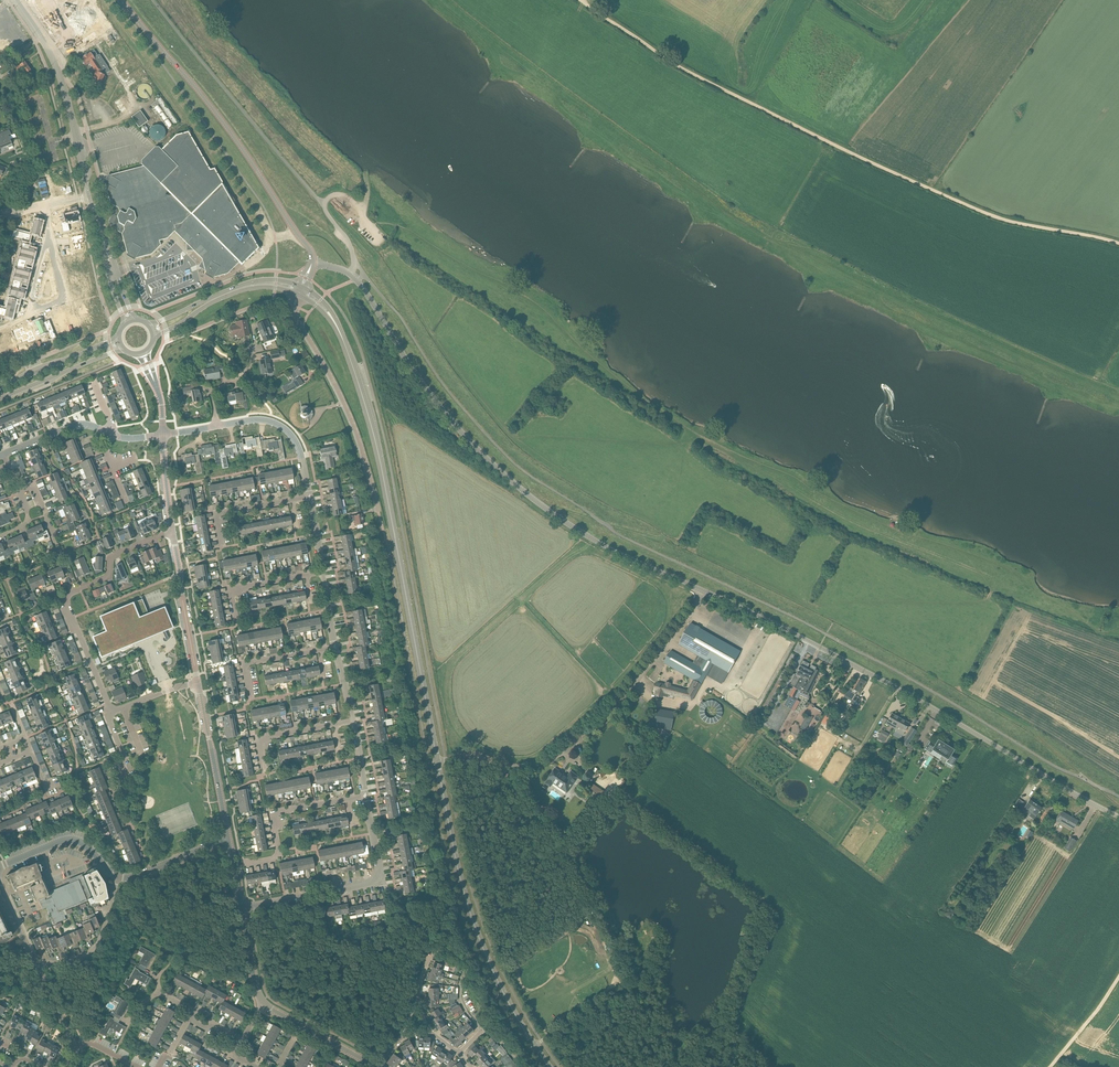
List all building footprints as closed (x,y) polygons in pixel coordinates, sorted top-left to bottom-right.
[(97,56),(94,51),(91,53),(87,55),(87,54),(83,57),(84,57),(81,59),(85,66),(93,78),(92,82),(100,85),(104,75),(110,71),(100,54),(97,56)] [(9,70),(6,63),(7,62),(5,59),(0,62),(0,73),(9,70)] [(23,76),(26,73),(31,70),(25,61),(20,65),(16,68),(18,71),(19,70),(23,76)] [(178,122),(162,97),(152,103),(167,129),(178,122)] [(131,117),(139,128),(148,121),(140,110),(131,117)] [(153,124),(148,137),(161,142),(166,129),(153,124)] [(0,138),(0,149),(4,147),(5,147),(8,146),(9,148),(13,146),(9,136),(11,135),(9,130),(3,133),(5,136),(0,138)] [(215,168),(210,170),(188,132),(176,135),(162,150),(161,149),(161,150),(164,153),(147,169),(164,186),(168,182),(195,210),(223,182),(215,168)] [(173,226),(181,224),(195,210),(168,182),(164,186),(147,169),(145,167),(111,176),(111,177),(108,175),(104,182),(107,183),(106,184),(111,203),(119,208),(120,212),(119,215),(121,224),(124,225),(125,230),(123,234),(128,252),(129,253),(127,255),(134,259),(135,257),(136,257),(151,253),(160,245),(159,240),(167,238),(175,230),(173,226)] [(234,204),(235,204),(223,182),(195,210),(181,224),(173,226),(175,230),(189,244),(189,247),(191,248),(193,249),(203,258),(242,219),(234,204)] [(63,226),(62,226),(63,232),(70,231),(69,224),(68,223),(78,221),(79,221),(77,213),(73,214),(73,215),(69,215),(64,216),(66,222),(63,223),(63,226)] [(259,248),(258,247),(242,219),(203,258),(206,271),(207,272),(206,274),(213,278),(214,276),(215,276),(227,273),(239,262),(242,265),(259,248)] [(35,220),(32,234),(39,236),(42,222),(35,220)] [(14,230),(12,237),(27,241),(28,238),(30,238),(31,234),(14,230)] [(82,235),(71,237),(73,245),(75,250),(81,249),(80,244),(83,243),(82,240),(83,240),(82,235)] [(12,319),(16,302),(19,303),(20,297),(23,298),(25,290),(19,289),(21,283),(27,284),(30,270),(24,269),(26,263),(32,264),(35,250),(29,248),(30,245),(21,243),(20,247),(22,247),(10,294),(6,310),(4,309),(4,307),(0,306),(0,316),(12,319)] [(76,271),(72,272),(74,278),(73,278),(73,279),(86,276),(86,275),(85,275),(84,272),(89,270),(87,262),(82,263),(81,261),(82,261),(81,261),(77,262),(78,264),(74,265),(76,271)] [(82,278),(75,280),(76,283),(79,283),(81,290),(93,287),(91,280),(83,282),(82,278)] [(90,297),(80,299),(85,315),(92,313),(93,317),(102,314),(99,302),(92,305),(90,297)] [(77,318),(73,310),(67,312),(70,320),(77,318)] [(57,313),(50,316),(54,327),(57,325),(58,327),(60,326),(62,331),(72,327),(71,324),(66,326),(63,320),(64,320),(62,317),(60,313),(57,314),(57,313)] [(77,319),(71,322),(75,331),(78,329),(79,332),(82,331),(77,319)] [(42,320),(35,322),(38,330),(35,331),(37,336),(45,333),(48,340),(56,337),(49,320),(43,323),(42,320)] [(239,325),(231,326),(231,330),(231,332),(232,332),(232,335),(238,334),(239,337),(249,335),(246,320),(239,322),(239,325)] [(265,342),(274,338),(267,321),(258,324),(265,342)] [(15,331),(14,331),(17,339),(22,337),(24,341),(28,339),(29,342),(35,339),(32,331),(25,333),(23,327),(19,329),(14,330),(15,331)] [(0,337),(0,352),(1,355),(6,353),(4,350),(9,348),(12,354),(17,352),(12,338),(7,340),(4,335),(0,337)] [(271,359),(280,357),(279,351),(270,352),(271,359)] [(263,374),(268,373),(272,373),(270,358),(261,360),(263,368),(262,368),(263,374)] [(214,379),(220,378),(219,373),(223,372),(222,365),(218,366),(214,367),(215,368),(204,370),(206,380),(214,378),(214,379)] [(298,377),(300,375),(305,373),(301,365),(294,369),(290,372),(292,375),(296,372),(298,377)] [(122,373),(121,370),(120,369),(112,373),(115,379),(124,375),(123,373),(122,373)] [(115,387),(126,382),(124,378),(125,378),(124,375),(115,379),(117,386),(114,387),(115,387)] [(293,382),(297,388),(303,384),(299,378),(293,382)] [(120,392),(130,388),(128,386),(127,386),(126,382),(115,387),(117,393),(120,392)] [(78,396),(85,394),(82,385),(78,387),(77,386),(75,387),(78,396)] [(191,393),(193,402),(202,401),(200,389),(195,390),(194,386),(183,388),(184,394),(191,393)] [(72,399),(78,396),(75,387),(74,387),(75,388),(71,390),(71,388),(68,389),(72,399)] [(123,399),(131,395),(129,391),(131,391),(130,388),(120,392),(121,396),(119,397),(120,399),(123,398),(123,399)] [(69,400),(72,399),(68,389),(66,390),(66,392),(62,393),(66,401),(67,404),(69,403),(69,400)] [(235,392),(227,393),(229,402),(236,400),(236,402),(239,402),(240,403),(244,402),(245,409),(248,408),(245,394),(243,395),(242,392),(235,394),(235,392)] [(59,404),(66,401),(62,393),(59,395),(58,394),(56,395),(59,404)] [(53,407),(59,404),(56,395),(53,396),(54,397),(50,398),(53,407)] [(109,404),(114,402),(115,402),(112,395),(107,397),(109,404)] [(125,405),(135,401),(134,398),(132,399),(131,395),(123,399),(125,405)] [(53,407),(50,398),(46,400),(45,399),(43,400),(47,409),(48,412),(54,410),(53,407)] [(40,412),(47,409),(43,400),(40,401),(41,402),(37,404),(40,412)] [(136,408),(136,407),(134,404),(136,403),(135,401),(125,405),(127,408),(124,409),(125,412),(128,411),(136,408)] [(130,417),(139,414),(137,410),(138,410),(137,407),(136,407),(136,408),(128,411),(130,417)] [(26,410),(22,411),(25,420),(34,416),(31,411),(30,412),(28,408),(25,409),(26,410)] [(306,411),(306,410),(305,410),(303,410),(302,411),(301,412),(301,413),(300,414),(301,416),(301,417),(302,417),(303,418),(305,418),(306,418),(307,417),(308,416),(309,414),(308,413),(307,411),(306,411)] [(19,422),(25,420),(22,411),(18,413),(17,412),(15,413),(19,422)] [(13,425),(19,422),(15,413),(12,414),(13,415),(9,417),(13,425)] [(6,427),(13,425),(9,417),(5,418),(5,417),(2,418),(6,427)] [(36,427),(34,428),(32,424),(28,426),(31,433),(37,430),(36,427)] [(260,441),(259,435),(259,437),(257,437),(258,439),(253,439),(252,436),(242,438),(242,442),(239,443),(241,454),(245,453),(244,450),(251,449),(251,447),(252,447),(255,446),(257,458),(263,457),(262,450),(260,441)] [(262,450),(269,449),(269,452),(273,451),(273,450),(274,450),(277,449),(279,460),(285,459),(281,438),(281,440),(279,440),(279,441),(275,442),(274,439),(260,441),(262,450)] [(66,449),(77,445),(74,439),(64,443),(66,449)] [(219,449),(219,447),(218,443),(218,445),(216,445),(216,446),(212,447),(211,444),(201,446),(202,456),(206,456),(206,457),(210,456),(210,455),(211,455),(214,454),(216,465),(222,464),(219,449)] [(228,468),(228,467),(226,456),(229,456),(230,456),(230,454),(237,452),(236,444),(225,446),(226,449),(221,450),(221,449),(219,449),(222,464),(222,469),(228,468)] [(69,454),(79,450),(77,445),(66,449),(69,454)] [(322,459),(323,459),(325,458),(327,468),(334,467),(333,467),(331,457),(332,457),(332,455),(336,454),(335,445),(334,445),(326,447),(326,448),(320,449),(322,459)] [(40,448),(29,452),(30,456),(29,457),(30,459),(39,456),(38,452),(41,451),(40,448)] [(71,459),(81,455),(79,450),(69,454),(71,459)] [(202,474),(201,468),(198,452),(198,454),(197,454),(197,456),(192,457),(192,453),(181,455),(182,464),(190,462),(190,464),(191,464),(194,463),(197,475),(202,474)] [(73,464),(83,460),(81,455),(71,459),(73,464)] [(34,465),(42,462),(39,456),(30,459),(31,462),(32,461),(34,465)] [(83,468),(93,464),(91,459),(81,463),(83,468)] [(35,472),(45,468),(42,462),(34,465),(35,469),(34,470),(35,472)] [(85,474),(95,470),(93,464),(83,468),(85,474)] [(39,478),(47,475),(45,468),(35,472),(36,475),(37,474),(39,478)] [(136,478),(145,474),(144,472),(143,472),(141,468),(133,472),(136,478)] [(87,479),(97,475),(95,470),(85,474),(87,479)] [(50,483),(60,480),(57,473),(49,476),(51,480),(49,481),(50,483)] [(259,477),(255,477),(255,482),(260,481),(260,485),(264,485),(265,487),(266,486),(264,473),(258,474),(259,477)] [(138,485),(147,481),(145,477),(146,477),(145,474),(136,478),(133,480),(135,486),(138,485)] [(89,484),(99,480),(97,475),(87,479),(89,484)] [(329,487),(338,486),(336,479),(327,480),(326,480),(320,481),(321,484),(328,483),(329,487)] [(65,481),(61,482),(60,480),(50,483),(51,486),(53,485),(54,489),(65,485),(66,484),(65,481)] [(91,489),(102,485),(99,480),(89,484),(91,489)] [(141,491),(150,487),(149,484),(148,485),(147,481),(138,485),(141,491)] [(69,491),(66,484),(65,485),(54,489),(56,493),(55,493),(56,496),(65,492),(69,491)] [(93,494),(104,490),(102,485),(91,489),(93,494)] [(215,498),(217,498),(214,485),(209,486),(211,497),(214,496),(215,498)] [(330,495),(339,493),(338,486),(329,487),(321,488),(322,491),(329,490),(330,494),(330,495)] [(144,497),(152,494),(150,490),(151,489),(150,487),(141,491),(143,495),(140,496),(141,499),(144,497)] [(96,499),(106,495),(104,490),(93,494),(96,499)] [(65,492),(56,496),(57,498),(58,498),(60,502),(68,498),(65,492)] [(331,502),(340,500),(339,493),(330,495),(330,494),(323,495),(323,498),(330,497),(331,501),(331,502)] [(106,495),(96,499),(98,504),(108,500),(111,499),(109,494),(106,495)] [(100,510),(110,505),(108,500),(98,504),(100,510)] [(333,509),(342,507),(340,500),(331,502),(331,501),(324,502),(325,505),(332,504),(333,508),(333,509)] [(66,516),(77,512),(74,504),(67,507),(66,504),(55,508),(56,512),(63,509),(66,516)] [(183,507),(184,512),(195,510),(194,507),(196,506),(196,504),(183,507)] [(6,512),(5,510),(11,508),(9,505),(0,509),(0,515),(6,512)] [(110,505),(98,510),(100,515),(115,509),(114,506),(111,508),(110,505)] [(334,516),(339,515),(343,514),(342,507),(333,509),(333,508),(325,509),(326,513),(333,511),(334,516)] [(0,515),(0,521),(14,515),(12,512),(7,515),(6,512),(0,515)] [(68,527),(75,525),(73,522),(80,519),(77,512),(66,516),(68,520),(66,521),(68,527)] [(205,518),(212,517),(211,513),(204,515),(195,517),(197,524),(206,523),(205,522),(205,518)] [(361,514),(350,516),(351,521),(354,520),(355,526),(363,524),(361,514)] [(10,523),(9,520),(15,518),(14,515),(0,521),(0,527),(10,523)] [(146,521),(151,531),(157,529),(153,518),(152,519),(151,516),(145,518),(146,521)] [(288,526),(292,525),(290,517),(283,518),(285,528),(288,528),(288,526)] [(283,529),(285,528),(283,518),(277,519),(278,528),(282,527),(283,529)] [(274,529),(278,528),(277,519),(270,520),(272,531),(275,530),(274,529)] [(213,524),(213,521),(213,520),(205,522),(206,523),(197,524),(198,531),(207,530),(207,529),(206,525),(213,524)] [(269,531),(272,531),(270,520),(263,522),(265,530),(269,530),(269,531)] [(144,534),(151,531),(146,521),(140,524),(144,534)] [(261,531),(265,530),(263,522),(256,523),(258,533),(261,533),(261,531)] [(77,535),(88,531),(85,523),(76,527),(75,525),(68,527),(71,532),(75,530),(77,535)] [(135,530),(133,524),(132,523),(128,525),(129,528),(124,530),(128,540),(135,538),(132,531),(135,530)] [(256,534),(258,533),(256,523),(250,524),(251,533),(255,532),(256,534)] [(247,534),(251,533),(250,524),(243,526),(245,536),(248,535),(247,534)] [(50,538),(47,530),(44,532),(41,525),(34,528),(39,539),(43,537),(44,540),(50,538)] [(242,536),(245,536),(243,526),(236,527),(238,536),(242,535),(242,536)] [(34,541),(39,539),(34,528),(26,531),(30,540),(27,541),(30,547),(35,545),(34,541)] [(214,531),(214,528),(207,529),(207,530),(198,531),(199,538),(208,537),(208,536),(207,532),(214,531)] [(128,540),(124,530),(119,532),(118,530),(114,531),(116,538),(119,537),(122,543),(128,540)] [(77,547),(83,545),(82,542),(91,538),(88,531),(77,535),(79,540),(74,542),(77,547)] [(108,537),(102,539),(107,549),(113,547),(110,540),(113,539),(110,532),(106,534),(108,537)] [(30,547),(27,541),(24,542),(22,535),(15,538),(19,549),(24,547),(25,549),(30,547)] [(216,538),(215,535),(208,536),(208,537),(199,538),(201,545),(210,544),(209,543),(209,539),(216,538)] [(342,544),(351,542),(350,535),(341,536),(334,537),(334,540),(341,539),(342,543),(342,544)] [(14,551),(19,549),(15,538),(7,541),(10,548),(7,549),(10,556),(15,553),(14,551)] [(217,545),(217,542),(209,543),(210,544),(201,545),(202,553),(211,551),(210,546),(217,545)] [(344,551),(353,549),(351,542),(342,544),(342,543),(335,544),(336,548),(343,546),(343,550),(344,551)] [(7,549),(4,550),(1,544),(0,544),(0,557),(4,556),(5,558),(10,556),(7,549)] [(158,562),(159,561),(164,559),(160,551),(157,552),(155,547),(149,550),(153,560),(156,558),(158,562)] [(345,558),(354,556),(353,549),(344,551),(343,550),(336,551),(337,555),(344,553),(345,557),(345,558)] [(149,561),(153,560),(149,550),(142,553),(144,557),(141,559),(144,567),(150,565),(149,561)] [(268,564),(270,563),(267,550),(262,551),(264,562),(268,561),(268,564)] [(346,565),(355,563),(354,556),(345,558),(345,557),(338,558),(338,562),(345,560),(346,564),(346,565)] [(83,557),(75,561),(76,565),(79,563),(81,568),(78,570),(81,576),(90,572),(83,557)] [(103,557),(97,557),(95,557),(95,563),(92,564),(94,568),(96,573),(102,571),(102,572),(102,571),(103,557)] [(137,567),(136,563),(134,558),(133,558),(132,557),(129,558),(130,559),(127,561),(130,570),(137,567)] [(229,573),(231,573),(228,560),(223,561),(225,572),(229,571),(229,573)] [(116,571),(116,580),(124,580),(124,577),(127,576),(122,563),(117,565),(119,570),(117,571),(116,571)] [(353,571),(356,570),(357,570),(355,563),(346,565),(346,564),(339,565),(340,569),(347,567),(348,572),(353,571)] [(54,570),(58,578),(59,581),(65,578),(62,571),(63,571),(62,570),(60,567),(54,570)] [(54,580),(58,578),(54,570),(48,572),(52,583),(55,582),(54,580)] [(344,572),(337,573),(338,576),(345,575),(346,579),(355,578),(357,577),(356,570),(353,571),(348,572),(344,572)] [(46,586),(43,580),(41,575),(35,578),(38,586),(42,585),(43,587),(46,586)] [(35,588),(38,586),(35,578),(28,580),(33,591),(36,590),(35,588)] [(347,587),(356,585),(355,578),(346,579),(338,580),(339,583),(346,582),(347,586),(347,587)] [(210,581),(197,583),(198,589),(209,587),(209,583),(211,583),(210,581)] [(111,584),(92,591),(95,597),(101,595),(100,593),(106,590),(108,594),(114,591),(111,584)] [(348,594),(354,593),(357,592),(356,585),(347,587),(347,586),(340,587),(340,590),(347,589),(348,594)] [(33,600),(30,594),(27,586),(16,591),(17,594),(18,594),(21,602),(28,599),(29,602),(33,600)] [(219,593),(226,591),(225,588),(218,590),(209,592),(211,599),(220,597),(219,593)] [(302,601),(306,600),(304,591),(298,593),(299,603),(302,602),(302,601)] [(297,603),(299,603),(298,593),(291,594),(292,603),(296,602),(297,603)] [(288,604),(292,603),(291,594),(284,595),(286,605),(289,605),(288,604)] [(227,599),(227,595),(220,597),(211,599),(212,606),(221,604),(220,600),(227,599)] [(283,606),(286,605),(284,595),(277,597),(279,605),(283,605),(283,606)] [(275,606),(279,605),(277,597),(271,598),(273,608),(275,607),(275,606)] [(270,608),(273,608),(271,598),(264,599),(266,608),(270,607),(270,608)] [(107,631),(93,637),(102,657),(133,644),(131,640),(153,631),(154,635),(173,628),(164,607),(148,614),(147,610),(142,599),(100,616),(102,619),(107,631)] [(262,609),(266,608),(264,599),(257,600),(259,610),(262,610),(262,609)] [(256,611),(259,610),(257,600),(250,602),(252,610),(256,610),(256,611)] [(229,606),(228,602),(221,604),(212,606),(213,613),(222,611),(221,607),(229,606)] [(230,613),(229,609),(222,611),(213,613),(215,620),(224,619),(224,618),(223,614),(230,613)] [(354,619),(363,617),(362,610),(353,612),(353,611),(346,612),(346,616),(353,614),(354,618),(354,619)] [(36,622),(49,617),(46,611),(34,616),(36,622)] [(231,620),(231,617),(231,616),(224,618),(224,619),(215,620),(216,627),(225,626),(224,621),(231,620)] [(39,627),(51,622),(49,617),(36,622),(39,627)] [(355,626),(364,624),(363,617),(354,619),(354,618),(347,619),(348,623),(355,621),(355,625),(355,626)] [(41,632),(53,627),(51,622),(39,627),(41,632)] [(293,636),(295,636),(292,623),(287,624),(289,635),(292,634),(293,636)] [(357,633),(366,631),(364,624),(355,626),(355,625),(348,626),(349,630),(356,628),(357,632),(357,633)] [(728,672),(737,656),(740,652),(692,624),(680,645),(698,655),(693,663),(672,651),(666,662),(697,679),(689,692),(665,686),(665,685),(657,683),(655,690),(655,691),(654,695),(663,697),(664,693),(692,700),(706,675),(722,684),(728,672)] [(10,632),(8,627),(0,630),(0,636),(10,632)] [(43,637),(55,632),(53,627),(41,632),(43,637)] [(358,640),(367,638),(366,631),(357,633),(357,632),(350,634),(350,637),(357,636),(358,639),(358,640)] [(12,637),(10,632),(0,636),(0,642),(12,637)] [(45,642),(57,637),(55,632),(43,637),(45,642)] [(243,648),(245,648),(242,635),(237,636),(239,646),(243,646),(243,648)] [(14,643),(12,637),(0,642),(2,648),(14,643)] [(365,646),(368,646),(367,638),(358,640),(358,639),(351,641),(351,644),(359,643),(359,647),(365,646)] [(50,650),(63,645),(60,640),(48,645),(50,650)] [(4,653),(16,648),(14,643),(2,648),(4,653)] [(52,655),(65,650),(63,645),(50,650),(52,655)] [(366,653),(365,646),(359,647),(356,647),(349,648),(350,651),(357,650),(357,654),(357,655),(366,653)] [(16,648),(4,653),(6,658),(19,653),(16,648)] [(55,660),(67,655),(65,650),(52,655),(55,660)] [(359,662),(368,660),(366,653),(357,655),(357,654),(350,655),(351,659),(358,657),(359,661),(359,662)] [(57,665),(69,660),(67,655),(55,660),(57,665)] [(224,656),(211,658),(212,664),(223,662),(223,663),(228,662),(227,657),(225,657),(224,656)] [(7,668),(19,663),(17,657),(5,662),(7,668)] [(59,671),(71,666),(69,660),(57,665),(59,671)] [(360,669),(366,668),(369,667),(368,660),(359,662),(359,661),(352,662),(352,666),(359,664),(360,669)] [(9,673),(21,668),(19,663),(7,668),(9,673)] [(233,668),(240,666),(239,663),(232,664),(232,665),(223,667),(225,674),(234,672),(234,671),(233,668)] [(794,687),(785,705),(791,709),(793,706),(797,700),(800,694),(809,699),(809,696),(803,692),(803,691),(809,694),(815,683),(814,682),(819,672),(819,671),(816,669),(814,672),(809,670),(808,669),(807,669),(801,665),(796,674),(790,685),(794,687)] [(316,676),(320,675),(318,666),(312,668),(313,678),(316,677),(316,676)] [(11,678),(23,673),(21,668),(9,673),(11,678)] [(311,678),(313,678),(312,668),(305,669),(306,678),(310,677),(311,678)] [(117,679),(118,678),(115,671),(114,671),(113,669),(104,672),(108,680),(111,679),(112,681),(113,681),(117,679)] [(302,678),(306,678),(305,669),(298,670),(300,680),(303,680),(302,678)] [(241,673),(241,670),(234,671),(234,672),(225,674),(226,681),(235,679),(235,678),(234,675),(241,673)] [(297,681),(300,680),(298,670),(291,671),(293,680),(297,679),(297,681)] [(289,681),(293,680),(291,671),(285,673),(287,683),(289,682),(289,681)] [(13,683),(25,678),(23,673),(11,678),(13,683)] [(145,679),(143,674),(142,673),(138,675),(135,676),(136,677),(133,678),(136,687),(144,683),(142,680),(145,679)] [(284,683),(287,683),(285,673),(278,674),(280,683),(284,682),(284,683)] [(64,684),(77,679),(74,674),(62,679),(64,684)] [(276,683),(280,683),(278,674),(271,675),(273,685),(276,685),(276,683)] [(270,686),(273,685),(271,675),(264,676),(266,685),(270,684),(270,686)] [(243,680),(242,677),(235,678),(235,679),(226,681),(227,688),(236,686),(236,682),(243,680)] [(15,688),(27,683),(25,678),(13,683),(15,688)] [(846,693),(844,696),(852,700),(850,704),(856,707),(861,699),(858,697),(867,682),(859,678),(853,689),(849,687),(846,693)] [(66,689),(79,684),(77,679),(64,684),(66,689)] [(27,683),(15,688),(17,694),(30,689),(27,683)] [(69,694),(81,689),(79,684),(66,689),(69,694)] [(244,687),(243,684),(236,686),(227,688),(229,695),(238,693),(237,689),(244,687)] [(370,693),(379,692),(378,684),(369,686),(369,685),(362,687),(362,690),(369,689),(370,692),(370,693)] [(126,698),(124,694),(125,694),(124,691),(122,691),(121,688),(113,692),(116,700),(119,698),(120,701),(126,698)] [(71,700),(83,695),(81,689),(69,694),(71,700)] [(245,695),(245,691),(238,693),(229,695),(230,702),(239,701),(238,696),(245,695)] [(372,700),(381,699),(379,692),(370,693),(370,692),(363,694),(364,697),(371,696),(372,700)] [(28,705),(40,700),(38,695),(26,700),(28,705)] [(73,705),(85,700),(83,695),(71,700),(73,705)] [(373,707),(382,706),(381,699),(372,700),(364,701),(365,704),(372,703),(373,707)] [(30,710),(42,705),(40,700),(28,705),(30,710)] [(75,710),(87,705),(85,700),(73,705),(75,710)] [(296,713),(298,713),(295,700),(290,701),(292,712),(296,711),(296,713)] [(701,708),(700,711),(703,721),(712,723),(721,720),(723,711),(720,702),(710,700),(705,702),(701,701),(700,706),(701,708)] [(32,715),(44,710),(42,705),(30,710),(32,715)] [(87,705),(75,710),(77,715),(89,710),(87,705)] [(838,709),(831,705),(827,712),(835,716),(838,709)] [(374,714),(383,713),(382,706),(373,707),(366,708),(366,711),(374,710),(374,714)] [(257,723),(259,722),(256,709),(251,710),(253,721),(257,721),(257,723)] [(672,731),(675,712),(657,709),(653,727),(672,731)] [(34,720),(46,715),(44,710),(32,715),(34,720)] [(9,725),(14,723),(9,711),(4,713),(9,725)] [(9,725),(4,713),(0,715),(0,719),(4,728),(9,725)] [(75,719),(77,725),(90,720),(96,717),(95,716),(92,717),(91,713),(75,719)] [(381,720),(381,721),(385,720),(383,713),(374,714),(367,715),(368,718),(375,717),(376,721),(381,720)] [(896,729),(901,719),(892,714),(886,724),(896,729)] [(36,725),(49,720),(46,715),(34,720),(36,725)] [(801,727),(806,729),(812,717),(807,715),(801,727)] [(903,736),(907,728),(910,723),(901,719),(896,729),(895,731),(903,736)] [(39,731),(51,726),(49,720),(36,725),(39,731)] [(80,730),(92,725),(90,720),(77,725),(80,730)] [(383,727),(381,721),(381,720),(376,721),(372,722),(372,721),(365,723),(366,726),(373,725),(374,728),(374,729),(383,727)] [(82,735),(94,730),(92,725),(80,730),(82,735)] [(375,736),(384,734),(383,727),(374,729),(374,728),(367,730),(367,733),(374,732),(375,735),(375,736)] [(917,731),(911,727),(902,743),(907,746),(917,731)] [(12,737),(20,734),(18,729),(13,731),(14,733),(11,735),(12,737)] [(42,739),(54,734),(52,729),(40,734),(42,739)] [(84,740),(96,735),(94,730),(82,735),(84,740)] [(890,734),(883,730),(879,738),(884,741),(886,738),(887,739),(890,734)] [(44,744),(56,739),(54,734),(42,739),(44,744)] [(385,742),(388,741),(387,734),(384,734),(375,736),(375,735),(368,737),(368,740),(376,739),(376,743),(385,742)] [(86,745),(98,740),(96,735),(84,740),(86,745)] [(247,742),(254,741),(253,737),(246,738),(246,740),(237,741),(239,749),(248,747),(248,746),(247,742)] [(46,749),(58,744),(56,739),(44,744),(46,749)] [(88,750),(100,745),(98,740),(86,745),(88,750)] [(937,745),(929,740),(924,750),(941,760),(942,757),(948,761),(946,764),(952,767),(958,758),(952,754),(951,755),(950,755),(953,750),(939,742),(937,745)] [(330,751),(334,750),(332,741),(326,742),(328,752),(330,752),(330,751)] [(325,753),(328,752),(326,742),(319,744),(321,752),(325,752),(325,753)] [(48,755),(61,750),(58,744),(46,749),(48,755)] [(316,753),(321,752),(319,744),(312,745),(314,755),(317,754),(316,753)] [(90,755),(102,751),(100,745),(88,750),(90,755)] [(248,749),(255,748),(255,745),(248,746),(248,747),(239,749),(240,756),(249,754),(249,753),(248,749)] [(311,755),(314,755),(312,745),(305,746),(307,755),(311,754),(311,755)] [(303,756),(307,755),(305,746),(299,747),(301,757),(303,757),(303,756)] [(298,758),(301,757),(299,747),(292,749),(294,757),(298,757),(298,758)] [(290,758),(294,757),(292,749),(285,750),(287,760),(290,759),(290,758)] [(50,760),(63,755),(61,750),(48,755),(50,760)] [(284,760),(287,760),(285,750),(278,751),(280,760),(284,759),(284,760)] [(90,755),(92,761),(104,756),(102,751),(90,755)] [(257,755),(256,752),(249,753),(249,754),(240,756),(241,763),(250,761),(250,760),(250,757),(257,755)] [(53,765),(65,760),(63,755),(50,760),(53,765)] [(258,762),(257,759),(250,760),(250,761),(241,763),(243,770),(252,768),(252,767),(251,764),(258,762)] [(55,770),(67,765),(65,760),(53,765),(55,770)] [(382,768),(391,767),(390,760),(381,761),(374,762),(374,765),(381,764),(382,768)] [(55,770),(57,775),(69,770),(67,765),(55,770)] [(240,770),(241,777),(253,775),(252,771),(259,769),(259,766),(252,767),(252,768),(243,770),(240,770)] [(32,781),(37,779),(32,767),(27,769),(32,781)] [(384,775),(392,774),(391,767),(382,768),(375,769),(376,772),(383,771),(383,775),(384,775)] [(101,773),(101,771),(99,768),(89,772),(91,777),(101,773)] [(27,783),(32,781),(27,769),(22,771),(27,783)] [(555,769),(545,784),(551,788),(554,783),(567,792),(578,777),(571,772),(567,777),(555,769)] [(104,774),(103,772),(103,770),(101,771),(101,773),(91,777),(93,782),(103,778),(102,775),(104,774)] [(22,785),(27,783),(22,771),(17,773),(22,785)] [(16,788),(22,785),(17,773),(11,775),(16,788)] [(321,786),(323,786),(320,773),(315,774),(317,784),(321,784),(321,786)] [(385,783),(394,781),(392,774),(384,775),(383,775),(376,776),(377,779),(384,778),(385,782),(385,783)] [(11,790),(16,788),(11,775),(6,778),(11,790)] [(624,781),(621,777),(618,775),(614,779),(609,784),(605,789),(606,790),(611,795),(622,783),(624,781)] [(6,792),(11,790),(6,778),(1,780),(6,792)] [(106,783),(105,782),(103,778),(93,782),(96,787),(106,783)] [(385,782),(378,783),(378,786),(385,785),(386,789),(386,790),(395,788),(400,787),(398,780),(394,781),(385,783),(385,782)] [(108,784),(108,782),(107,781),(105,782),(106,783),(96,787),(98,792),(105,790),(108,789),(106,785),(108,784)] [(271,798),(273,797),(270,784),(265,785),(267,796),(271,795),(271,798)] [(604,791),(593,784),(589,789),(595,793),(592,797),(597,801),(600,797),(604,791)] [(393,796),(396,795),(395,788),(386,790),(386,789),(379,790),(380,793),(387,792),(388,796),(388,797),(393,796)] [(107,795),(106,793),(105,790),(98,792),(95,794),(97,799),(107,795)] [(110,796),(109,794),(108,793),(106,793),(107,795),(97,799),(99,804),(109,800),(108,797),(110,796)] [(68,796),(65,797),(64,795),(61,797),(61,799),(63,798),(67,808),(73,806),(68,796)] [(395,803),(393,796),(388,797),(388,796),(384,797),(384,796),(377,798),(378,801),(385,800),(385,804),(386,804),(395,803)] [(62,810),(67,808),(63,798),(61,799),(58,800),(62,810)] [(1021,807),(1024,802),(1019,798),(1015,803),(1021,807)] [(58,800),(54,802),(53,800),(50,801),(51,803),(53,802),(57,812),(62,810),(58,800)] [(111,805),(111,804),(109,800),(99,804),(101,810),(111,805)] [(1024,807),(1021,811),(1034,820),(1035,819),(1037,815),(1039,812),(1042,808),(1030,800),(1025,807),(1024,807)] [(46,801),(43,803),(42,801),(38,802),(39,804),(41,804),(45,814),(50,812),(47,804),(46,801)] [(51,815),(57,812),(53,802),(51,803),(47,804),(50,812),(51,815)] [(114,806),(113,805),(112,803),(111,804),(111,805),(101,810),(103,815),(113,811),(112,807),(114,806)] [(387,811),(396,810),(395,803),(386,804),(385,804),(378,805),(379,808),(386,807),(387,811)] [(40,816),(45,814),(41,804),(39,804),(36,806),(40,816)] [(36,806),(32,807),(31,805),(28,807),(29,809),(31,808),(35,818),(40,816),(36,806)] [(239,808),(240,813),(251,811),(251,807),(253,807),(252,805),(239,808)] [(29,820),(35,818),(31,808),(29,809),(25,810),(26,813),(29,820)] [(388,819),(394,818),(397,817),(396,810),(387,811),(380,812),(380,815),(387,814),(388,819)] [(115,816),(115,814),(113,811),(103,815),(105,820),(115,816)] [(1071,818),(1072,817),(1061,811),(1056,821),(1060,823),(1061,822),(1074,829),(1078,822),(1073,819),(1071,818)] [(26,813),(23,814),(22,812),(19,814),(20,816),(21,815),(25,825),(31,823),(29,820),(26,813)] [(118,817),(117,815),(117,813),(115,814),(115,816),(105,820),(108,825),(118,821),(116,817),(118,817)] [(261,817),(268,816),(267,813),(260,814),(260,815),(251,816),(253,823),(262,822),(262,821),(261,817)] [(20,827),(25,825),(21,815),(20,816),(16,817),(20,827)] [(344,825),(348,825),(347,816),(340,817),(342,827),(344,827),(344,825)] [(16,817),(12,819),(12,817),(8,818),(9,820),(11,819),(15,830),(20,827),(16,817)] [(339,828),(342,827),(340,817),(333,818),(335,827),(339,826),(339,828)] [(331,828),(335,827),(333,818),(326,820),(328,830),(331,829),(331,828)] [(10,832),(15,830),(11,819),(9,820),(6,822),(10,832)] [(269,823),(269,820),(262,821),(262,822),(253,823),(254,830),(263,829),(263,828),(262,824),(269,823)] [(325,830),(328,830),(326,820),(319,821),(321,830),(325,829),(325,830)] [(2,823),(1,821),(0,822),(0,824),(4,834),(10,832),(6,822),(2,823)] [(120,826),(119,825),(118,821),(108,825),(110,830),(120,826)] [(317,830),(321,830),(319,821),(313,822),(315,832),(317,832),(317,830)] [(312,833),(315,832),(313,822),(306,823),(308,832),(312,831),(312,833)] [(304,833),(308,832),(306,823),(299,825),(301,835),(304,834),(304,833)] [(122,827),(122,825),(121,824),(119,825),(120,826),(110,830),(112,836),(118,833),(122,831),(120,828),(122,827)] [(299,835),(301,835),(299,825),(292,826),(294,835),(298,834),(299,835)] [(271,830),(270,827),(263,828),(263,829),(254,830),(255,837),(264,836),(264,835),(264,831),(271,830)] [(130,834),(129,833),(127,829),(122,831),(118,833),(120,839),(130,834)] [(132,835),(132,834),(131,832),(129,833),(130,834),(120,839),(122,844),(132,840),(130,836),(132,835)] [(272,837),(271,834),(264,835),(264,836),(255,837),(257,845),(266,843),(266,842),(265,838),(272,837)] [(399,843),(407,841),(406,834),(397,836),(397,835),(390,837),(391,840),(398,839),(398,842),(399,843)] [(1071,852),(1077,841),(1071,837),(1065,848),(1071,852)] [(134,845),(133,843),(132,840),(122,844),(124,849),(134,845)] [(273,844),(273,841),(266,842),(266,843),(257,845),(258,852),(267,850),(266,845),(273,844)] [(400,850),(409,848),(407,841),(399,843),(398,842),(391,844),(392,847),(399,846),(400,849),(400,850)] [(137,846),(136,844),(135,842),(133,843),(134,845),(124,849),(126,854),(136,850),(135,846),(137,846)] [(401,857),(410,855),(409,848),(400,850),(400,849),(393,851),(393,854),(400,853),(401,856),(401,857)] [(324,863),(326,862),(323,849),(318,850),(320,861),(324,861),(324,863)] [(138,855),(138,854),(136,850),(126,854),(128,859),(138,855)] [(141,856),(140,854),(139,853),(138,854),(138,855),(128,859),(130,865),(140,861),(139,857),(141,856)] [(402,864),(411,862),(410,855),(401,857),(401,856),(394,858),(395,861),(402,860),(402,863),(402,864)] [(286,876),(288,875),(285,862),(280,863),(282,874),(285,874),(286,876)] [(413,870),(413,869),(416,868),(415,862),(411,862),(402,864),(402,863),(395,865),(396,868),(403,867),(404,871),(409,870),(413,870)] [(36,863),(29,866),(37,885),(43,882),(41,877),(42,877),(40,872),(42,871),(40,865),(37,865),(36,863)] [(274,870),(275,870),(273,863),(270,864),(271,871),(267,872),(268,881),(276,879),(274,870)] [(267,872),(266,865),(263,865),(264,872),(260,873),(261,882),(268,881),(267,872)] [(30,888),(37,885),(29,866),(26,868),(25,867),(22,868),(28,884),(30,888)] [(260,873),(259,866),(256,866),(257,874),(253,874),(254,883),(261,882),(260,873)] [(253,874),(252,867),(249,868),(250,875),(245,876),(247,885),(254,883),(253,874)] [(17,889),(28,884),(22,868),(19,870),(19,871),(8,875),(6,876),(5,877),(6,879),(9,884),(12,883),(15,890),(17,889)] [(87,872),(88,874),(85,875),(87,882),(101,877),(97,871),(95,871),(93,868),(87,872)] [(411,877),(409,870),(404,871),(401,872),(401,871),(393,872),(394,876),(401,874),(402,878),(402,879),(411,877)] [(43,909),(47,908),(53,924),(66,919),(63,911),(89,900),(90,904),(91,904),(91,906),(95,907),(96,904),(96,903),(93,896),(90,889),(87,882),(85,875),(82,876),(83,878),(48,893),(42,895),(43,899),(39,900),(43,909)] [(103,881),(102,879),(101,877),(87,882),(90,889),(105,883),(103,880),(103,881)] [(403,886),(412,884),(411,877),(402,879),(402,878),(395,879),(395,883),(402,881),(403,885),(403,886)] [(31,894),(46,888),(43,882),(37,885),(30,888),(31,892),(31,894)] [(106,891),(105,887),(106,887),(105,883),(90,889),(93,896),(106,891)] [(405,893),(410,892),(413,891),(412,884),(403,886),(403,885),(396,886),(397,890),(404,888),(405,893)] [(43,899),(42,895),(48,893),(46,888),(31,894),(31,895),(33,898),(34,898),(35,902),(39,900),(43,899)] [(106,891),(93,896),(96,903),(100,902),(101,904),(107,903),(106,899),(108,898),(106,891)] [(384,900),(383,899),(382,893),(379,894),(380,901),(377,902),(376,902),(378,911),(381,910),(381,913),(385,912),(385,910),(385,909),(383,901),(384,900)] [(376,902),(377,902),(375,895),(372,895),(373,902),(370,903),(369,903),(371,912),(378,911),(376,902)] [(369,903),(370,903),(368,896),(365,897),(366,904),(363,904),(362,905),(364,914),(371,912),(369,903)] [(348,904),(347,900),(347,897),(343,897),(345,904),(341,905),(340,905),(342,914),(349,913),(348,907),(347,904),(348,904)] [(362,905),(363,904),(361,897),(358,898),(359,905),(356,906),(355,906),(356,915),(364,914),(362,905)] [(338,906),(334,907),(333,907),(335,916),(335,919),(342,918),(342,914),(340,905),(341,905),(340,898),(336,899),(338,906)] [(333,907),(334,907),(332,899),(329,900),(330,907),(326,908),(327,917),(335,916),(333,907)] [(355,906),(356,906),(354,899),(351,899),(352,906),(348,907),(349,913),(349,916),(356,915),(355,906)] [(950,909),(946,916),(951,918),(955,911),(950,909)] [(94,913),(87,916),(94,932),(96,931),(96,928),(100,927),(94,913)] [(90,933),(94,932),(89,920),(82,923),(83,925),(89,940),(91,939),(90,933)] [(2,943),(6,942),(7,941),(10,939),(12,937),(11,936),(12,935),(11,932),(6,934),(0,921),(0,943),(2,943)] [(87,942),(89,940),(83,925),(84,928),(80,929),(77,930),(81,940),(85,939),(87,942)] [(78,942),(81,940),(77,930),(74,931),(74,932),(70,933),(76,947),(78,946),(78,942)] [(74,948),(76,947),(70,933),(66,935),(63,936),(68,946),(71,945),(74,948)] [(53,949),(48,937),(44,938),(43,936),(40,937),(45,949),(48,948),(50,950),(53,949)] [(60,952),(62,951),(56,936),(52,938),(51,938),(49,939),(48,937),(53,949),(56,947),(60,952)] [(64,947),(68,946),(63,936),(61,937),(57,939),(56,936),(62,951),(65,951),(64,947)] [(42,950),(45,949),(40,937),(36,939),(36,938),(33,939),(37,950),(41,948),(42,950)] [(155,954),(150,952),(141,947),(139,951),(144,954),(137,966),(145,970),(152,957),(153,957),(155,954)] [(444,965),(448,967),(450,963),(440,960),(439,963),(435,962),(433,967),(443,970),(444,965)] [(442,973),(443,970),(433,967),(431,973),(438,975),(443,977),(444,974),(442,973)] [(148,976),(143,974),(138,971),(138,969),(135,968),(129,979),(127,978),(124,984),(131,987),(135,979),(144,984),(148,976)] [(438,975),(431,973),(429,972),(427,979),(435,982),(435,984),(437,984),(438,983),(439,980),(440,981),(441,978),(442,979),(443,977),(438,975)] [(183,977),(182,976),(177,974),(173,982),(172,981),(170,985),(172,986),(174,983),(178,985),(179,985),(183,977)] [(189,980),(183,977),(179,985),(178,985),(176,988),(178,989),(180,986),(183,988),(184,988),(189,980)] [(195,983),(189,980),(184,988),(183,988),(182,991),(184,992),(186,989),(189,991),(190,992),(195,983)] [(196,995),(201,987),(195,983),(190,992),(189,991),(188,994),(190,995),(191,992),(195,994),(196,995)] [(441,985),(437,985),(437,984),(435,984),(434,985),(432,985),(432,988),(429,988),(429,994),(442,993),(442,992),(443,992),(443,985),(441,985)] [(215,989),(209,985),(206,990),(204,994),(209,996),(210,997),(215,989)] [(206,990),(201,987),(196,995),(195,994),(193,997),(195,998),(197,995),(201,997),(202,998),(204,994),(206,990)] [(221,992),(220,992),(215,989),(210,997),(209,996),(207,999),(210,1000),(211,997),(215,1000),(216,1000),(221,992)] [(226,995),(221,992),(216,1000),(215,1000),(213,1003),(215,1004),(217,1001),(222,1003),(223,1001),(226,995)] [(122,1016),(125,1009),(127,1006),(128,1006),(130,1003),(116,996),(115,998),(114,1000),(119,1003),(114,1012),(122,1016)] [(229,1004),(223,1001),(222,1003),(219,1009),(218,1008),(216,1012),(218,1013),(220,1010),(223,1012),(224,1012),(229,1004)] [(235,1007),(229,1004),(224,1012),(223,1012),(222,1015),(224,1016),(226,1013),(229,1015),(230,1015),(235,1007)] [(1,1013),(2,1014),(3,1013),(5,1009),(8,1011),(9,1008),(6,1007),(5,1008),(0,1005),(0,1013),(1,1013)] [(172,1017),(174,1012),(175,1012),(166,1007),(163,1013),(171,1018),(171,1019),(174,1020),(175,1018),(172,1017)] [(236,1019),(241,1010),(235,1007),(230,1015),(229,1015),(228,1018),(230,1019),(231,1016),(235,1018),(236,1019)] [(442,1015),(444,1014),(445,1013),(444,1011),(441,1012),(439,1008),(435,1010),(431,1013),(434,1019),(440,1016),(442,1014),(442,1015)] [(246,1014),(242,1011),(241,1010),(236,1019),(235,1018),(233,1021),(236,1022),(237,1019),(242,1022),(246,1014)] [(169,1022),(171,1019),(171,1018),(163,1013),(160,1019),(168,1024),(168,1025),(171,1026),(172,1024),(169,1022)] [(435,1026),(444,1019),(444,1018),(446,1017),(444,1014),(442,1015),(442,1014),(440,1016),(434,1019),(432,1021),(435,1026)] [(20,1018),(17,1017),(14,1015),(9,1025),(15,1028),(15,1027),(20,1018)] [(126,1027),(118,1023),(113,1020),(113,1019),(110,1017),(104,1029),(102,1028),(99,1033),(106,1037),(110,1028),(123,1035),(126,1027)] [(25,1022),(26,1021),(20,1018),(15,1027),(21,1030),(25,1022)] [(166,1028),(168,1025),(168,1024),(160,1019),(157,1025),(165,1029),(164,1030),(167,1032),(169,1030),(166,1028)] [(449,1028),(447,1024),(444,1019),(435,1026),(438,1031),(440,1029),(442,1032),(445,1030),(449,1028)] [(473,1028),(475,1026),(470,1019),(467,1022),(468,1023),(464,1027),(470,1034),(475,1030),(473,1028)] [(21,1030),(20,1031),(26,1034),(30,1028),(31,1027),(31,1025),(32,1023),(26,1020),(26,1021),(25,1022),(21,1030)] [(162,1034),(164,1030),(165,1029),(157,1025),(154,1031),(162,1035),(161,1036),(164,1038),(165,1036),(162,1034)] [(278,1034),(281,1029),(272,1025),(269,1030),(277,1035),(277,1036),(280,1038),(281,1036),(278,1034)] [(174,1026),(169,1035),(173,1038),(178,1029),(174,1026)] [(30,1040),(36,1030),(31,1027),(30,1028),(26,1034),(25,1037),(24,1037),(22,1040),(24,1041),(26,1038),(30,1040)] [(195,1027),(193,1033),(202,1036),(204,1031),(195,1027)] [(466,1038),(470,1034),(464,1027),(460,1030),(466,1038)] [(41,1035),(35,1032),(36,1030),(30,1040),(30,1042),(36,1045),(41,1035)] [(275,1040),(277,1036),(277,1035),(269,1030),(266,1036),(274,1041),(274,1042),(277,1043),(278,1041),(275,1040)] [(462,1041),(466,1038),(460,1030),(455,1034),(457,1036),(462,1041)] [(159,1040),(161,1036),(162,1035),(154,1031),(150,1036),(159,1041),(158,1042),(161,1044),(162,1042),(159,1040)] [(192,1035),(191,1035),(190,1034),(188,1037),(184,1034),(179,1043),(186,1046),(190,1038),(192,1035)] [(156,1046),(158,1042),(159,1041),(150,1036),(147,1043),(158,1049),(159,1047),(156,1046)] [(272,1046),(274,1042),(274,1041),(266,1036),(263,1042),(271,1047),(271,1048),(274,1049),(275,1047),(272,1046)] [(463,1043),(462,1041),(457,1036),(454,1039),(452,1037),(449,1039),(452,1041),(458,1048),(463,1043)] [(186,1046),(184,1049),(190,1052),(192,1049),(196,1041),(198,1038),(197,1038),(196,1037),(194,1040),(190,1038),(186,1046)] [(425,1047),(425,1037),(420,1037),(419,1040),(414,1040),(418,1047),(419,1047),(425,1047)] [(431,1038),(425,1037),(425,1047),(430,1048),(430,1049),(429,1051),(432,1053),(434,1050),(435,1041),(431,1041),(431,1038)] [(43,1051),(48,1042),(42,1038),(36,1049),(43,1052),(43,1051)] [(196,1041),(192,1049),(197,1052),(199,1049),(201,1044),(202,1045),(204,1042),(202,1040),(200,1043),(196,1041)] [(418,1047),(414,1040),(411,1042),(410,1040),(405,1042),(406,1044),(409,1051),(414,1048),(415,1050),(418,1048),(418,1047)] [(49,1054),(54,1045),(48,1042),(43,1051),(49,1054)] [(268,1051),(271,1048),(271,1047),(263,1042),(260,1048),(268,1052),(267,1053),(270,1055),(272,1053),(268,1051)] [(475,1046),(476,1045),(474,1042),(469,1048),(471,1050),(468,1053),(472,1057),(475,1055),(474,1055),(479,1050),(475,1046)] [(280,1055),(284,1046),(279,1043),(275,1052),(280,1055)] [(312,1055),(315,1049),(307,1045),(308,1044),(305,1043),(303,1045),(306,1046),(304,1050),(305,1050),(304,1051),(312,1055)] [(411,1053),(409,1051),(406,1044),(401,1047),(405,1056),(411,1053)] [(48,1055),(49,1056),(53,1058),(51,1060),(54,1062),(55,1059),(54,1058),(60,1048),(54,1045),(49,1054),(48,1055)] [(438,1057),(441,1052),(443,1049),(438,1046),(433,1054),(437,1057),(438,1057)] [(484,1055),(486,1053),(482,1050),(485,1048),(482,1046),(480,1048),(481,1048),(479,1050),(474,1055),(475,1055),(479,1060),(484,1055)] [(265,1057),(267,1053),(268,1052),(260,1048),(256,1054),(264,1058),(264,1059),(267,1061),(268,1059),(265,1057)] [(305,1050),(304,1050),(301,1048),(300,1050),(303,1052),(301,1056),(301,1057),(309,1061),(312,1055),(304,1051),(305,1050)] [(204,1052),(203,1052),(199,1049),(197,1052),(194,1057),(200,1061),(204,1052)] [(210,1056),(208,1055),(204,1052),(200,1061),(205,1064),(210,1056)] [(443,1061),(447,1055),(441,1052),(438,1057),(437,1057),(436,1059),(434,1062),(437,1063),(438,1061),(442,1063),(443,1061)] [(454,1061),(451,1060),(453,1056),(448,1053),(447,1055),(443,1061),(448,1064),(447,1065),(448,1066),(450,1066),(449,1065),(454,1061)] [(488,1059),(490,1057),(486,1053),(486,1054),(486,1053),(484,1055),(479,1060),(477,1062),(481,1066),(488,1059)] [(503,1063),(510,1058),(508,1055),(507,1053),(505,1055),(501,1058),(502,1059),(501,1060),(503,1063)] [(301,1056),(298,1054),(297,1056),(300,1058),(298,1062),(298,1063),(306,1066),(309,1061),(301,1057),(301,1056)] [(391,1058),(399,1064),(402,1060),(403,1061),(406,1058),(402,1055),(400,1058),(394,1054),(391,1058)] [(216,1059),(213,1057),(210,1056),(205,1064),(211,1066),(216,1059)] [(494,1061),(490,1057),(488,1059),(481,1066),(482,1066),(488,1066),(494,1061)] [(399,1064),(391,1058),(387,1063),(390,1065),(388,1066),(397,1066),(399,1064)] [(218,1060),(216,1059),(211,1066),(219,1066),(221,1062),(218,1060)]
